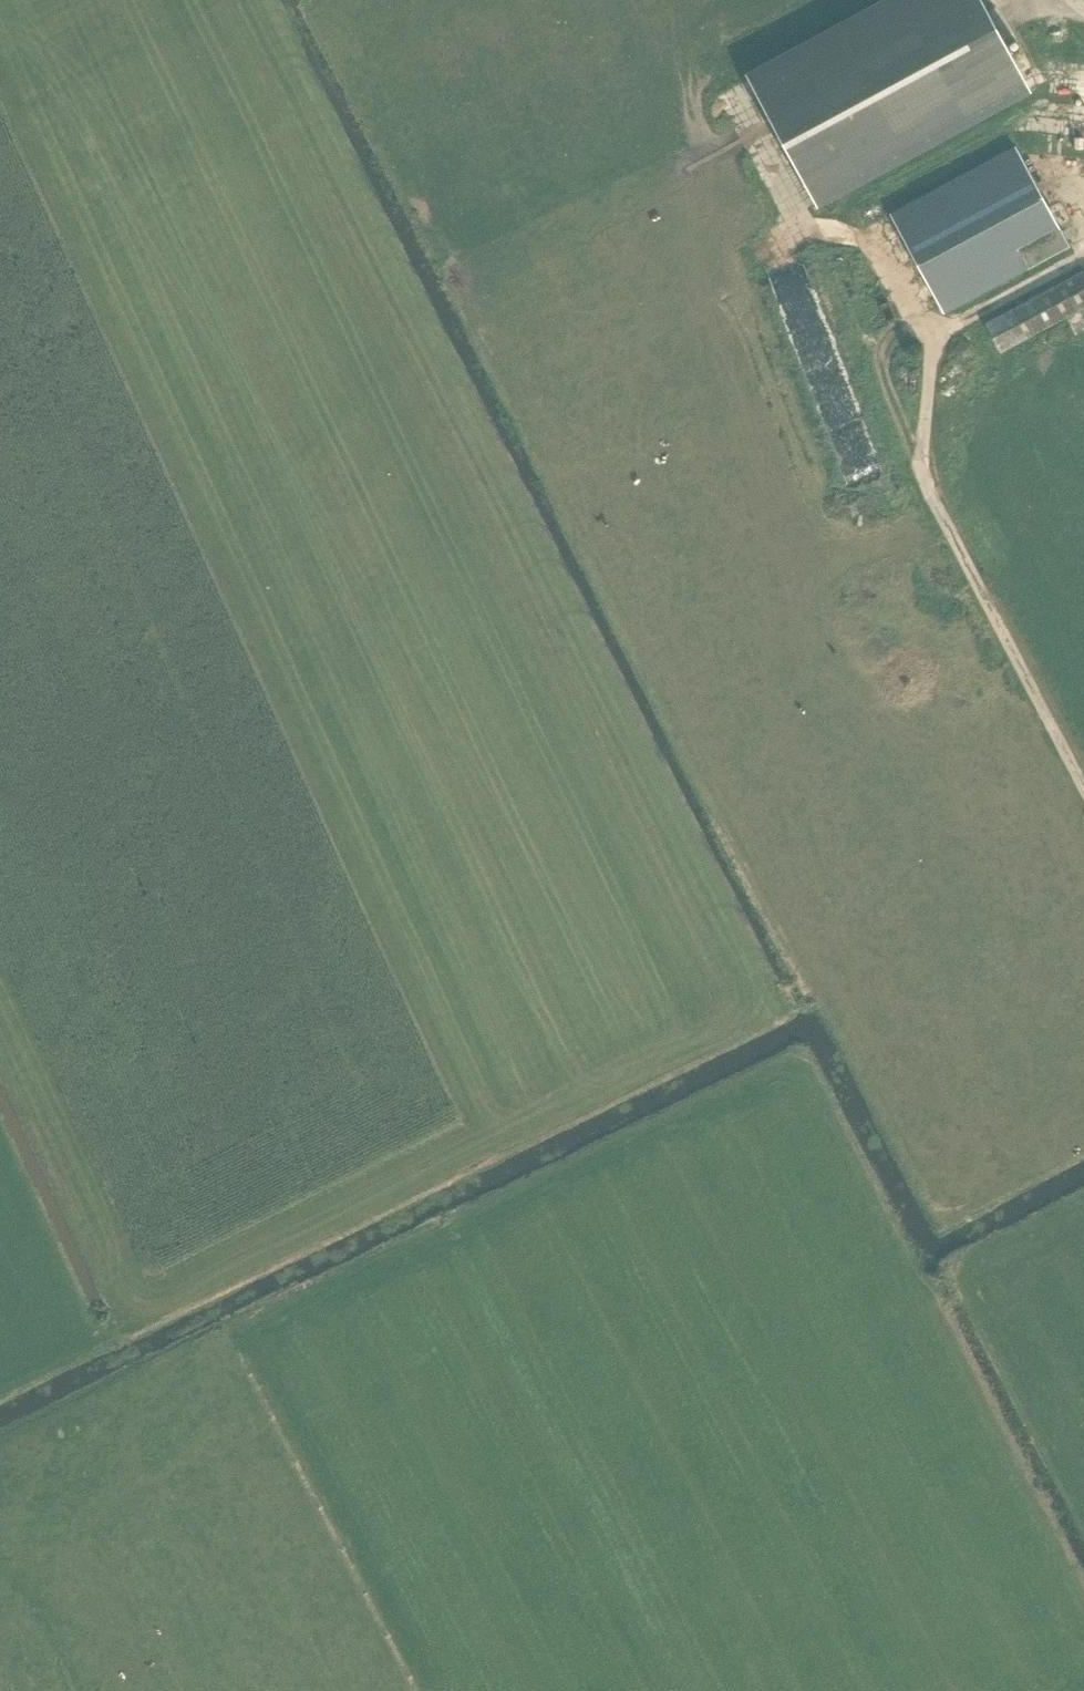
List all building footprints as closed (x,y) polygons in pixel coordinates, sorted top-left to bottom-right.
[(1035,96),(982,0),(889,0),(749,76),(822,213),(1035,96)] [(1069,247),(1068,246),(1016,147),(891,214),(944,314),(1069,247)] [(985,324),(1001,353),(1083,308),(1083,271),(985,324)]
